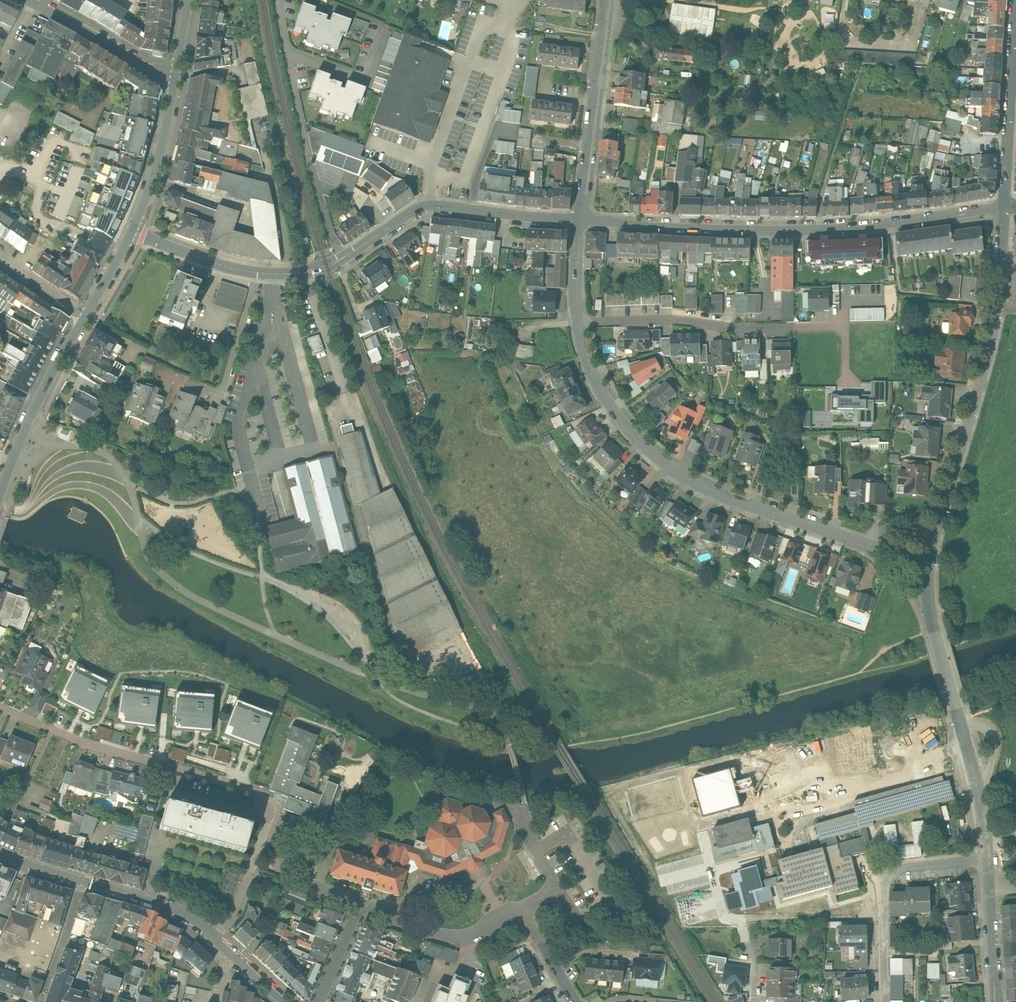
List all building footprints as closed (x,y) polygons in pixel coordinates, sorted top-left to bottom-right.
[(8,35),(22,8),(7,0),(0,0),(0,31),(8,35)] [(61,2),(79,12),(85,0),(62,0),(61,2)] [(105,0),(85,0),(79,12),(97,22),(108,1),(105,0)] [(152,3),(148,2),(148,3),(147,11),(171,15),(174,0),(152,0),(152,3)] [(202,9),(217,11),(219,0),(204,0),(202,9)] [(451,5),(469,8),(472,0),(451,0),(451,5)] [(545,8),(586,13),(587,0),(546,0),(545,8)] [(940,9),(948,12),(952,0),(943,0),(940,9)] [(948,12),(955,14),(959,0),(952,0),(948,12)] [(990,4),(989,11),(1005,12),(1006,0),(990,0),(990,4)] [(127,13),(108,1),(97,22),(120,37),(128,25),(122,21),(127,13)] [(990,4),(975,3),(975,5),(974,10),(989,11),(990,4)] [(332,15),(329,23),(325,22),(327,17),(318,14),(317,15),(314,14),(315,9),(303,4),(294,27),(302,30),(302,32),(309,34),(305,44),(313,47),(314,44),(321,47),(320,50),(321,50),(323,44),(329,47),(328,49),(336,52),(345,29),(348,30),(351,22),(332,15)] [(217,11),(202,9),(200,22),(215,24),(217,14),(217,11)] [(171,15),(147,11),(147,12),(146,20),(148,20),(148,24),(170,28),(171,15)] [(1005,12),(989,11),(989,16),(988,27),(1004,28),(1005,12)] [(974,16),(972,16),(969,26),(977,26),(978,17),(974,16)] [(367,30),(369,23),(358,19),(356,26),(367,30)] [(26,65),(20,77),(34,84),(36,82),(43,86),(48,77),(54,80),(69,51),(76,35),(49,21),(35,48),(26,65)] [(215,24),(200,22),(198,34),(222,38),(223,38),(225,26),(220,25),(215,24)] [(156,37),(168,39),(170,28),(148,24),(146,24),(139,25),(140,30),(145,29),(144,37),(155,38),(156,37)] [(141,34),(128,25),(120,37),(137,47),(142,49),(143,42),(141,41),(142,39),(139,38),(141,34)] [(1004,28),(988,27),(988,35),(987,40),(1003,41),(1004,28)] [(41,36),(28,29),(22,42),(23,42),(35,48),(41,36)] [(222,38),(198,34),(195,60),(216,57),(229,55),(230,55),(229,48),(219,49),(222,38)] [(76,35),(69,51),(72,53),(80,58),(88,44),(89,43),(76,35)] [(448,61),(413,49),(416,39),(404,35),(372,123),(430,143),(436,124),(438,121),(439,116),(440,113),(441,110),(443,105),(443,104),(447,94),(438,91),(448,61)] [(155,38),(144,37),(142,49),(142,50),(153,52),(153,56),(163,58),(163,53),(165,54),(168,39),(156,37),(155,38)] [(233,40),(227,39),(229,48),(230,55),(229,55),(231,66),(238,65),(233,40)] [(1003,41),(987,40),(987,50),(987,56),(1003,57),(1003,41)] [(23,42),(14,59),(26,65),(35,48),(23,42)] [(94,76),(104,53),(92,45),(92,46),(88,44),(80,58),(83,60),(79,67),(94,76)] [(581,51),(540,46),(538,64),(578,69),(581,51)] [(681,50),(656,47),(655,58),(679,62),(681,50)] [(865,52),(835,49),(833,61),(862,63),(865,52)] [(699,53),(681,50),(679,62),(698,64),(699,53)] [(916,55),(865,52),(862,63),(913,67),(916,55)] [(80,58),(72,53),(68,62),(69,63),(79,67),(83,60),(80,58)] [(104,53),(94,76),(117,91),(122,82),(124,84),(125,81),(130,69),(104,53)] [(229,55),(216,57),(218,68),(231,66),(229,55)] [(987,56),(976,55),(975,61),(975,63),(986,64),(986,70),(1002,70),(1003,57),(987,56)] [(216,57),(195,60),(193,72),(218,68),(216,57)] [(14,59),(1,84),(12,90),(13,90),(20,77),(26,65),(14,59)] [(255,62),(244,64),(249,87),(261,84),(255,62)] [(79,67),(69,63),(61,83),(70,87),(79,67)] [(157,86),(130,69),(125,81),(139,90),(137,97),(138,97),(157,100),(159,91),(157,86)] [(1002,70),(986,70),(985,80),(985,85),(1001,86),(1002,70)] [(332,82),(328,81),(330,76),(317,72),(309,95),(317,98),(316,99),(323,102),(320,112),(328,115),(329,112),(335,114),(334,117),(335,117),(337,112),(344,114),(343,117),(351,120),(359,97),(362,98),(365,89),(347,82),(344,91),(340,89),(342,85),(332,82)] [(538,74),(527,72),(524,96),(535,97),(538,74)] [(645,75),(623,72),(622,74),(621,74),(620,83),(621,83),(621,90),(643,93),(645,75)] [(760,78),(740,75),(740,86),(757,88),(760,78)] [(192,78),(186,109),(211,114),(218,80),(204,77),(192,78)] [(0,83),(0,104),(2,105),(12,90),(1,84),(0,83)] [(249,87),(237,90),(244,121),(268,115),(261,84),(249,87)] [(1001,86),(985,85),(984,94),(972,94),(971,101),(972,101),(1000,102),(1001,86)] [(621,90),(617,89),(615,105),(646,108),(648,93),(621,90)] [(157,100),(138,97),(137,97),(133,95),(131,109),(127,108),(115,105),(112,113),(129,118),(153,124),(157,100)] [(574,106),(533,101),(531,119),(571,124),(574,106)] [(686,103),(666,101),(666,105),(663,123),(682,126),(686,103)] [(1000,102),(972,101),(971,104),(971,108),(983,109),(982,122),(999,123),(1000,102)] [(652,122),(663,123),(666,105),(655,104),(652,122)] [(211,114),(186,109),(182,132),(213,138),(218,115),(211,114)] [(81,123),(59,111),(54,123),(73,132),(70,140),(90,145),(95,134),(80,126),(81,123)] [(967,116),(948,111),(943,130),(960,134),(963,123),(967,124),(969,116),(967,116)] [(125,134),(149,140),(153,124),(129,118),(125,134)] [(640,120),(625,118),(623,132),(635,133),(636,127),(639,127),(640,120)] [(904,142),(920,145),(921,136),(927,137),(929,127),(908,122),(904,142)] [(999,123),(982,122),(982,126),(981,134),(998,135),(999,123)] [(532,129),(520,128),(517,146),(529,148),(532,129)] [(316,161),(345,172),(359,176),(365,159),(359,157),(364,146),(314,129),(310,140),(322,144),(316,161)] [(213,138),(182,132),(178,147),(197,151),(224,158),(234,160),(238,145),(213,138)] [(603,140),(618,142),(619,135),(604,133),(603,140)] [(149,140),(125,134),(124,138),(116,136),(114,143),(122,145),(120,153),(144,160),(149,140)] [(698,136),(681,134),(678,152),(697,156),(698,136)] [(704,136),(698,136),(697,156),(696,162),(695,170),(700,171),(704,136)] [(952,142),(941,139),(938,150),(949,153),(952,142)] [(618,144),(602,142),(600,159),(619,161),(620,153),(617,152),(618,144)] [(887,154),(888,145),(878,143),(876,152),(887,154)] [(852,145),(841,144),(840,152),(850,153),(852,145)] [(120,153),(98,147),(94,161),(99,163),(120,171),(139,179),(144,160),(120,153)] [(197,151),(178,147),(175,161),(193,166),(197,151)] [(224,158),(197,151),(193,166),(199,167),(200,161),(203,162),(204,160),(222,165),(224,158)] [(697,156),(678,152),(678,159),(696,162),(697,156)] [(921,166),(930,168),(933,155),(925,152),(921,166)] [(568,155),(555,153),(555,163),(563,164),(567,164),(568,155)] [(997,159),(982,156),(980,169),(996,172),(997,159)] [(234,160),(224,158),(222,165),(221,169),(247,176),(249,164),(234,160)] [(619,161),(600,159),(598,175),(614,178),(615,169),(618,169),(619,161)] [(696,162),(678,159),(676,169),(675,182),(684,183),(685,170),(695,170),(696,162)] [(99,163),(94,161),(91,169),(96,171),(99,163)] [(193,166),(175,161),(170,181),(189,186),(191,177),(194,178),(199,179),(202,168),(193,166)] [(393,176),(372,162),(362,177),(382,191),(393,176)] [(563,164),(555,163),(554,180),(553,189),(561,189),(563,164)] [(220,173),(202,168),(199,179),(218,184),(220,173)] [(676,169),(669,168),(667,181),(675,182),(676,169)] [(996,172),(980,169),(979,178),(975,178),(975,182),(979,182),(979,183),(995,184),(996,172)] [(695,170),(685,170),(684,183),(682,199),(696,200),(697,191),(703,192),(708,171),(700,171),(695,170)] [(233,176),(220,172),(218,184),(216,189),(229,192),(233,176)] [(348,204),(354,187),(359,176),(345,172),(339,188),(322,182),(320,184),(323,195),(348,204)] [(543,172),(536,172),(535,191),(530,191),(529,207),(541,208),(541,191),(542,191),(543,172)] [(519,178),(484,173),(483,184),(481,183),(478,201),(515,206),(519,178)] [(268,184),(233,176),(229,192),(229,194),(258,202),(273,205),(271,196),(268,184)] [(905,176),(894,176),(894,184),(898,184),(903,184),(905,176)] [(199,182),(194,180),(194,178),(191,177),(189,186),(197,188),(199,182)] [(525,179),(519,178),(515,206),(529,207),(530,191),(523,190),(525,179)] [(730,180),(720,178),(718,187),(724,187),(729,188),(730,180)] [(866,178),(859,178),(857,186),(863,186),(866,178)] [(937,180),(934,180),(932,189),(935,190),(935,192),(940,192),(942,179),(941,178),(940,181),(937,180)] [(631,181),(620,179),(619,186),(630,188),(631,181)] [(948,180),(942,179),(940,192),(946,191),(948,180)] [(922,181),(911,182),(912,193),(923,192),(922,181)] [(842,200),(841,188),(844,188),(844,183),(835,184),(836,188),(837,216),(851,215),(851,200),(842,200)] [(995,184),(979,183),(978,186),(967,187),(970,202),(991,199),(994,195),(995,184)] [(403,184),(385,196),(395,211),(402,206),(403,206),(413,199),(412,200),(408,194),(409,192),(403,184)] [(866,186),(863,186),(864,199),(877,198),(877,185),(866,186)] [(369,196),(354,187),(348,204),(359,211),(369,196)] [(811,187),(808,200),(802,200),(802,217),(816,216),(817,199),(820,190),(811,187)] [(957,189),(953,190),(955,204),(970,202),(967,187),(957,189)] [(643,188),(630,188),(629,213),(643,213),(643,198),(643,188)] [(744,188),(738,188),(736,199),(736,201),(742,201),(744,188)] [(751,188),(744,188),(742,201),(749,201),(751,188)] [(837,216),(836,188),(827,188),(824,201),(823,216),(837,216)] [(81,189),(68,222),(77,227),(79,222),(82,216),(87,204),(90,197),(91,193),(81,189)] [(561,189),(553,189),(553,191),(552,209),(570,209),(572,190),(561,189)] [(655,190),(652,190),(651,199),(643,198),(643,213),(659,214),(659,193),(660,190),(655,190)] [(946,191),(940,192),(942,207),(955,204),(953,190),(946,191)] [(217,208),(183,196),(183,195),(171,191),(170,193),(168,192),(167,195),(165,194),(164,199),(165,200),(164,202),(167,203),(166,205),(213,222),(217,208)] [(542,191),(541,191),(541,208),(552,209),(553,191),(546,191),(542,191)] [(912,193),(908,193),(908,195),(907,196),(908,210),(928,209),(927,194),(927,191),(923,192),(912,193)] [(935,192),(927,194),(928,209),(942,207),(940,192),(935,192)] [(673,193),(659,193),(659,214),(673,215),(673,193)] [(898,196),(893,197),(894,212),(908,210),(907,196),(898,196)] [(887,197),(879,198),(880,213),(894,212),(893,197),(887,197)] [(877,198),(864,199),(865,214),(880,213),(879,198),(877,198)] [(696,200),(682,199),(681,215),(701,216),(701,200),(696,200)] [(736,199),(731,199),(731,201),(728,201),(728,216),(742,216),(742,201),(736,201),(736,199)] [(774,199),(760,199),(760,201),(756,201),(756,216),(756,217),(757,217),(774,217),(774,199)] [(787,199),(774,199),(774,217),(787,217),(787,200),(787,199)] [(858,199),(851,200),(851,215),(865,214),(864,199),(858,199)] [(711,200),(701,200),(701,216),(715,216),(716,200),(711,200)] [(716,200),(715,216),(728,216),(728,201),(716,200)] [(802,200),(787,200),(787,217),(802,217),(802,200)] [(749,201),(742,201),(742,216),(756,216),(756,201),(749,201)] [(273,205),(258,202),(263,246),(254,245),(232,239),(227,253),(234,255),(251,259),(280,262),(273,205)] [(122,219),(104,210),(101,209),(101,211),(103,212),(101,216),(91,212),(93,207),(87,204),(82,216),(91,220),(96,222),(95,223),(97,224),(98,223),(116,232),(122,219)] [(239,214),(219,206),(218,208),(217,208),(213,222),(211,228),(205,245),(227,253),(232,239),(234,233),(233,232),(239,214)] [(0,208),(0,238),(4,241),(4,240),(23,253),(32,231),(24,226),(27,221),(20,217),(18,220),(0,208)] [(371,228),(360,214),(358,215),(353,208),(348,211),(363,233),(371,228)] [(41,209),(35,226),(41,228),(48,213),(41,209)] [(175,221),(177,215),(167,211),(165,217),(175,221)] [(363,233),(348,211),(344,215),(347,220),(348,220),(349,221),(339,228),(349,243),(363,233)] [(91,220),(82,216),(79,222),(88,226),(91,220)] [(201,224),(182,217),(175,235),(198,243),(198,242),(205,245),(211,228),(201,224)] [(448,220),(431,218),(430,227),(429,233),(445,235),(448,220)] [(464,222),(448,220),(445,235),(451,236),(458,237),(461,237),(464,222)] [(478,224),(464,222),(461,237),(471,239),(476,239),(478,224)] [(116,232),(98,223),(97,224),(94,231),(112,240),(116,232)] [(495,226),(478,224),(476,239),(476,240),(483,241),(493,242),(495,226)] [(430,227),(422,226),(422,229),(421,234),(426,241),(428,241),(429,233),(430,227)] [(951,227),(941,229),(941,228),(936,229),(939,251),(945,250),(953,249),(953,248),(951,233),(951,227)] [(422,229),(413,235),(420,245),(426,241),(421,234),(422,229)] [(936,229),(931,229),(931,230),(923,231),(926,252),(933,251),(933,252),(939,251),(936,229)] [(982,229),(969,231),(969,230),(964,231),(964,232),(951,233),(953,248),(953,249),(954,254),(984,250),(982,240),(983,240),(982,229)] [(549,231),(528,230),(526,254),(532,254),(532,251),(545,252),(548,252),(549,231)] [(112,240),(94,231),(91,236),(80,240),(77,238),(76,239),(81,241),(81,242),(86,245),(88,242),(103,251),(105,252),(112,240)] [(557,232),(549,231),(548,252),(567,253),(568,236),(563,236),(563,232),(557,232)] [(923,231),(915,232),(910,232),(913,254),(919,254),(919,253),(926,252),(923,231)] [(910,232),(906,233),(906,234),(897,235),(900,256),(907,255),(913,254),(910,232)] [(411,233),(394,245),(409,267),(418,261),(412,252),(420,246),(420,245),(413,235),(411,233)] [(597,233),(587,233),(586,258),(592,258),(596,258),(597,233)] [(607,234),(597,233),(596,258),(602,259),(603,259),(603,253),(606,253),(606,245),(607,234)] [(659,236),(618,234),(618,245),(616,245),(616,257),(658,259),(659,251),(659,236)] [(458,237),(451,236),(449,248),(456,249),(458,237)] [(672,237),(659,236),(659,251),(663,251),(663,264),(671,264),(670,261),(672,237)] [(684,238),(672,237),(670,261),(671,264),(679,264),(679,260),(677,260),(677,252),(683,252),(684,238)] [(699,238),(686,238),(686,252),(691,253),(690,264),(698,264),(699,238)] [(712,239),(699,238),(698,264),(703,265),(704,253),(706,253),(706,256),(711,256),(711,254),(712,239)] [(103,251),(88,242),(86,245),(81,242),(81,241),(76,239),(69,251),(73,253),(97,267),(103,257),(100,255),(103,251)] [(471,239),(470,244),(469,244),(467,259),(474,260),(476,240),(476,239),(471,239)] [(751,240),(712,239),(711,254),(712,254),(712,260),(750,261),(751,240)] [(845,262),(884,261),(883,239),(844,240),(845,262)] [(483,241),(476,240),(474,260),(481,260),(483,241)] [(782,290),(783,240),(773,240),(773,290),(782,290)] [(783,240),(782,290),(793,290),(793,240),(783,240)] [(807,264),(845,262),(844,240),(806,242),(807,264)] [(616,245),(606,245),(606,253),(605,256),(616,257),(616,245)] [(545,252),(532,251),(532,254),(531,269),(544,270),(545,252)] [(567,253),(556,252),(555,268),(548,268),(547,288),(566,288),(565,288),(567,253)] [(44,253),(32,271),(42,278),(50,264),(52,264),(53,263),(55,259),(44,253)] [(64,269),(81,295),(97,267),(73,253),(66,265),(66,266),(64,269)] [(379,261),(362,271),(370,283),(374,288),(390,277),(383,266),(382,267),(379,261)] [(81,295),(64,269),(53,263),(52,264),(50,264),(42,278),(60,290),(78,301),(81,295)] [(544,270),(531,269),(527,272),(526,287),(529,287),(543,288),(544,270)] [(1,312),(7,301),(17,284),(6,277),(0,286),(0,312),(1,312)] [(179,277),(176,284),(173,283),(159,321),(182,330),(189,312),(195,313),(197,308),(192,305),(200,285),(179,277)] [(247,290),(220,282),(213,304),(241,313),(247,290)] [(374,288),(370,283),(363,287),(371,299),(378,294),(374,288)] [(17,284),(7,301),(12,305),(15,301),(22,288),(17,284)] [(36,298),(22,288),(15,301),(29,309),(36,298)] [(793,290),(782,290),(783,303),(793,302),(793,290)] [(829,291),(809,292),(809,310),(815,310),(815,311),(823,311),(823,310),(829,309),(829,291)] [(547,294),(534,293),(533,298),(531,298),(531,305),(533,305),(533,311),(555,312),(556,294),(547,294)] [(697,294),(685,294),(685,309),(697,309),(697,294)] [(761,295),(748,295),(748,301),(747,304),(760,304),(761,295)] [(52,308),(36,298),(29,309),(46,318),(52,308)] [(793,302),(783,303),(783,322),(794,321),(793,302)] [(760,304),(747,304),(747,307),(747,313),(760,313),(760,304)] [(395,324),(387,305),(380,307),(386,322),(388,321),(390,326),(395,324)] [(380,307),(363,314),(365,321),(368,320),(373,333),(388,327),(386,322),(380,307)] [(69,318),(52,308),(46,318),(44,322),(61,332),(69,318)] [(972,311),(961,310),(960,315),(960,319),(969,320),(971,320),(972,311)] [(960,315),(952,314),(952,316),(950,317),(949,322),(951,324),(950,334),(967,335),(969,320),(960,319),(960,315)] [(44,322),(39,320),(33,331),(54,343),(61,332),(44,322)] [(33,331),(23,325),(19,331),(30,337),(29,339),(33,341),(31,344),(48,354),(54,343),(33,331)] [(661,330),(649,330),(649,332),(649,342),(661,342),(661,330)] [(116,344),(94,332),(87,345),(87,346),(103,355),(108,358),(111,351),(121,357),(125,350),(115,344),(116,344)] [(649,332),(625,332),(625,336),(625,348),(626,348),(632,348),(632,350),(643,350),(643,348),(649,348),(649,342),(649,332)] [(700,334),(686,335),(686,356),(700,356),(701,356),(700,345),(700,334)] [(319,335),(307,339),(309,344),(320,341),(319,335)] [(686,335),(671,335),(671,357),(686,356),(686,335)] [(369,338),(364,340),(368,351),(374,349),(369,338)] [(790,340),(773,341),(774,351),(774,357),(774,364),(774,369),(790,368),(790,364),(790,340)] [(320,341),(309,344),(311,350),(322,346),(320,341)] [(760,341),(743,341),(743,351),(743,369),(761,369),(761,360),(760,341)] [(731,342),(713,342),(714,355),(714,366),(731,366),(731,342)] [(48,354),(31,344),(25,355),(8,345),(4,354),(13,359),(19,362),(20,363),(38,373),(48,354)] [(534,347),(510,344),(509,356),(533,359),(534,347)] [(103,355),(87,346),(79,358),(108,375),(111,368),(112,368),(101,362),(100,365),(98,364),(103,355)] [(322,346),(311,350),(313,356),(324,352),(322,346)] [(953,350),(944,349),(944,352),(936,351),(935,360),(943,361),(942,377),(959,378),(961,368),(960,368),(960,361),(963,361),(964,357),(952,356),(953,350)] [(376,351),(370,354),(373,361),(379,359),(376,351)] [(405,353),(398,356),(401,363),(408,360),(405,353)] [(156,361),(145,356),(139,367),(151,373),(156,361)] [(108,375),(79,358),(72,371),(89,380),(91,375),(113,387),(117,380),(108,375)] [(19,362),(13,359),(10,364),(16,369),(20,363),(19,362)] [(656,359),(630,366),(633,377),(659,364),(656,359)] [(38,373),(20,363),(16,369),(8,384),(27,394),(38,373)] [(659,364),(633,377),(639,387),(662,370),(659,364)] [(560,365),(543,372),(546,380),(551,378),(551,377),(563,372),(560,365)] [(112,368),(111,368),(108,375),(117,380),(120,373),(112,368)] [(135,376),(123,369),(120,373),(117,380),(128,387),(135,376)] [(563,372),(551,377),(551,378),(557,390),(575,382),(569,369),(563,372)] [(872,381),(872,395),(874,395),(874,403),(886,403),(886,382),(872,381)] [(575,382),(557,390),(563,403),(581,395),(575,382)] [(666,382),(654,393),(653,392),(645,399),(653,408),(655,406),(660,412),(670,403),(669,401),(677,394),(666,382)] [(139,420),(152,387),(147,385),(146,387),(137,384),(134,390),(133,390),(130,398),(129,398),(125,409),(132,412),(130,417),(139,420)] [(152,387),(139,420),(142,422),(141,424),(142,425),(144,420),(153,424),(164,398),(156,395),(158,389),(153,387),(152,387)] [(930,400),(950,402),(952,390),(945,389),(932,388),(924,387),(922,400),(930,400)] [(0,396),(0,420),(12,424),(24,399),(4,389),(0,396)] [(78,391),(68,409),(69,414),(95,428),(99,420),(96,418),(100,411),(96,409),(99,403),(89,397),(78,391)] [(103,397),(92,391),(89,397),(99,403),(103,397)] [(185,425),(190,412),(195,398),(179,392),(169,418),(179,422),(185,425)] [(563,403),(558,405),(561,411),(566,409),(569,416),(574,414),(584,410),(584,409),(587,408),(581,395),(563,403)] [(858,397),(853,397),(853,395),(831,395),(831,411),(854,411),(854,410),(858,410),(858,423),(874,423),(874,403),(874,395),(872,395),(858,395),(858,397)] [(950,402),(930,400),(929,412),(938,412),(938,416),(949,418),(950,402)] [(226,407),(220,405),(217,410),(219,411),(214,422),(221,425),(226,407)] [(197,433),(205,412),(203,411),(202,409),(197,407),(196,408),(195,407),(193,413),(190,412),(185,425),(179,422),(176,429),(193,436),(195,432),(197,433)] [(205,412),(197,433),(208,437),(214,422),(219,411),(217,410),(210,407),(208,413),(205,412)] [(681,408),(679,414),(675,414),(674,418),(676,421),(672,430),(679,433),(678,435),(685,439),(693,422),(696,414),(695,414),(681,408)] [(696,414),(693,422),(698,424),(702,415),(696,412),(695,414),(696,414)] [(662,413),(652,422),(658,428),(666,418),(662,413)] [(560,415),(552,419),(556,428),(564,424),(560,415)] [(552,419),(546,422),(550,431),(556,428),(552,419)] [(592,419),(577,429),(586,444),(591,441),(604,433),(601,428),(599,429),(592,419)] [(0,420),(0,439),(4,440),(12,424),(0,420)] [(351,424),(341,427),(343,436),(354,433),(351,424)] [(722,430),(713,427),(710,435),(708,437),(707,440),(708,442),(706,450),(711,451),(710,452),(712,454),(716,456),(718,455),(718,454),(724,456),(725,453),(724,451),(726,447),(727,446),(729,441),(731,440),(732,436),(731,434),(732,431),(724,429),(722,430)] [(940,429),(920,427),(920,433),(939,435),(940,429)] [(381,494),(364,431),(354,433),(343,436),(342,436),(360,504),(380,495),(381,494)] [(604,433),(591,441),(594,446),(607,437),(604,433)] [(746,433),(737,460),(755,466),(762,445),(755,443),(757,437),(746,433)] [(920,433),(915,433),(914,445),(918,445),(917,455),(937,457),(939,435),(920,433)] [(861,448),(888,449),(888,442),(880,442),(880,438),(862,437),(861,448)] [(698,441),(692,439),(686,451),(691,454),(691,455),(697,457),(702,445),(697,443),(698,441)] [(610,443),(596,457),(608,469),(608,470),(619,459),(623,456),(610,443)] [(619,459),(608,470),(608,469),(605,472),(610,476),(623,464),(619,459)] [(333,461),(300,470),(298,465),(283,469),(296,520),(265,528),(277,573),(357,552),(333,461)] [(737,463),(730,461),(727,472),(733,475),(737,463)] [(630,465),(618,480),(619,480),(619,483),(624,487),(627,487),(633,492),(639,485),(645,478),(642,475),(630,465)] [(928,468),(908,466),(907,472),(926,474),(927,469),(928,469),(928,468)] [(835,467),(817,467),(816,477),(814,477),(814,478),(816,478),(815,493),(834,494),(834,482),(835,468),(835,467)] [(767,473),(760,471),(756,482),(763,485),(767,473)] [(907,472),(899,472),(898,483),(906,484),(905,493),(925,495),(927,474),(926,474),(907,472)] [(874,480),(862,479),(862,484),(849,484),(848,503),(868,504),(868,499),(873,499),(874,485),(874,480)] [(593,494),(586,484),(580,488),(587,498),(593,494)] [(798,484),(791,484),(791,496),(799,496),(798,484)] [(639,485),(633,492),(627,499),(634,505),(644,490),(645,490),(639,485)] [(887,486),(874,485),(873,499),(886,500),(887,486)] [(649,493),(642,504),(643,504),(655,513),(667,496),(654,487),(649,493)] [(458,624),(391,489),(381,494),(380,495),(446,630),(458,624)] [(644,490),(634,505),(640,509),(643,504),(642,504),(649,493),(645,490),(644,490)] [(446,630),(380,495),(360,504),(400,653),(410,648),(446,630)] [(670,502),(660,517),(665,520),(668,515),(675,505),(670,502)] [(687,509),(677,502),(675,505),(668,515),(675,519),(675,522),(677,523),(680,523),(686,527),(695,514),(694,512),(690,508),(687,509)] [(724,520),(709,514),(705,525),(701,537),(702,537),(704,538),(707,544),(714,541),(716,542),(719,536),(721,534),(723,530),(721,528),(724,520)] [(705,525),(697,522),(689,534),(701,539),(702,537),(701,537),(705,525)] [(751,529),(736,524),(733,530),(728,545),(729,545),(736,547),(738,546),(744,548),(751,529)] [(728,528),(722,545),(728,547),(729,545),(728,545),(733,530),(728,528)] [(756,533),(750,549),(756,551),(762,535),(756,533)] [(768,537),(762,535),(756,551),(755,555),(760,557),(761,558),(760,559),(769,562),(774,547),(777,539),(769,536),(768,537)] [(784,538),(778,536),(777,539),(774,547),(780,549),(784,538)] [(784,559),(799,564),(805,548),(790,543),(784,559)] [(810,546),(806,558),(812,560),(815,552),(816,552),(817,549),(810,546)] [(816,552),(815,552),(812,560),(807,575),(824,581),(829,566),(832,558),(831,558),(816,552)] [(839,556),(832,554),(831,558),(832,558),(829,566),(835,568),(839,556)] [(850,563),(848,564),(845,563),(843,568),(841,567),(838,576),(840,577),(837,586),(852,591),(855,582),(858,583),(861,574),(858,573),(860,568),(851,565),(850,563)] [(46,579),(32,574),(30,580),(43,585),(46,579)] [(6,630),(8,625),(22,630),(33,601),(18,596),(18,597),(0,591),(0,628),(6,630)] [(873,598),(862,594),(857,608),(868,612),(873,598)] [(446,630),(410,648),(413,656),(461,632),(458,624),(446,630)] [(27,649),(16,672),(26,676),(23,683),(38,690),(39,691),(47,675),(42,672),(48,660),(38,655),(39,654),(27,649)] [(112,680),(75,662),(56,699),(94,717),(112,680)] [(5,666),(1,674),(0,675),(0,677),(5,679),(11,668),(5,666)] [(163,689),(121,683),(115,725),(157,731),(163,689)] [(39,691),(38,690),(29,708),(40,713),(48,695),(39,691)] [(217,695),(175,691),(172,731),(213,734),(217,695)] [(258,748),(270,709),(232,698),(221,736),(258,748)] [(928,765),(917,708),(898,711),(909,769),(928,765)] [(96,737),(110,740),(113,729),(99,726),(96,737)] [(288,740),(270,790),(288,797),(284,809),(314,821),(319,809),(317,808),(321,796),(296,786),(297,783),(299,784),(317,736),(291,726),(286,739),(288,740)] [(34,746),(10,737),(8,743),(2,757),(1,759),(25,769),(34,746)] [(207,756),(229,762),(232,750),(211,744),(207,756)] [(174,746),(171,758),(185,762),(188,750),(174,746)] [(93,767),(78,761),(75,770),(74,770),(72,774),(72,776),(73,776),(69,785),(92,794),(93,792),(95,786),(87,783),(87,781),(93,767)] [(331,774),(343,778),(346,768),(335,764),(331,774)] [(101,770),(93,767),(87,781),(87,783),(95,786),(97,781),(101,770)] [(113,773),(101,770),(97,781),(95,786),(93,792),(107,796),(109,789),(129,795),(127,800),(132,803),(138,803),(139,797),(140,797),(141,793),(142,793),(143,791),(142,791),(145,780),(134,777),(135,776),(134,775),(133,774),(132,774),(131,774),(130,774),(129,775),(129,776),(113,772),(113,773)] [(72,774),(66,771),(62,783),(69,785),(73,776),(72,776),(72,774)] [(933,779),(927,780),(853,801),(856,813),(816,824),(820,840),(821,840),(836,836),(860,829),(866,827),(874,825),(872,820),(954,797),(954,798),(955,798),(950,780),(945,782),(943,776),(933,779)] [(483,811),(470,807),(462,811),(458,803),(447,799),(436,805),(432,816),(437,824),(429,828),(425,842),(428,848),(422,851),(413,848),(404,845),(404,846),(395,843),(386,840),(385,841),(377,838),(369,860),(405,871),(409,859),(414,860),(419,869),(446,878),(468,866),(469,868),(471,868),(479,864),(479,863),(478,861),(500,849),(509,822),(503,809),(493,814),(493,815),(487,818),(483,811)] [(227,818),(192,809),(192,807),(186,805),(186,807),(167,802),(160,829),(245,852),(252,825),(233,820),(234,818),(228,817),(227,818)] [(9,825),(8,824),(5,830),(3,834),(0,841),(0,844),(15,851),(21,838),(23,830),(21,829),(26,817),(27,814),(15,809),(9,825)] [(96,812),(87,809),(86,811),(85,815),(94,818),(96,812)] [(37,815),(28,811),(27,814),(26,817),(34,820),(37,815)] [(79,817),(72,814),(69,822),(71,822),(81,826),(84,819),(79,817)] [(154,817),(142,814),(140,823),(151,826),(154,817)] [(94,818),(85,815),(84,819),(81,826),(93,829),(97,819),(94,818)] [(54,822),(45,818),(43,823),(52,827),(54,822)] [(748,819),(712,829),(718,849),(712,850),(716,862),(775,846),(768,823),(751,828),(748,819)] [(899,845),(897,824),(883,825),(885,849),(898,848),(899,857),(927,855),(924,820),(911,822),(913,844),(899,845)] [(81,826),(71,822),(68,834),(78,837),(78,836),(79,837),(79,834),(81,828),(81,826)] [(137,828),(116,822),(113,835),(134,842),(137,828)] [(151,826),(140,823),(138,829),(150,832),(151,826)] [(93,829),(81,826),(81,828),(79,834),(79,837),(85,839),(87,833),(91,834),(93,829)] [(31,830),(24,827),(23,830),(21,838),(15,851),(28,856),(36,835),(30,833),(31,830)] [(823,848),(779,861),(783,876),(776,878),(776,879),(760,883),(756,866),(740,871),(741,873),(734,875),(738,892),(726,895),(731,910),(742,907),(743,910),(758,906),(758,904),(772,900),(768,887),(777,884),(777,885),(778,885),(782,900),(833,886),(835,895),(860,888),(851,857),(872,851),(866,827),(860,829),(863,837),(838,844),(836,836),(821,840),(823,848)] [(150,832),(138,829),(137,834),(148,838),(150,832)] [(148,838),(137,834),(135,840),(147,843),(148,838)] [(48,840),(36,835),(28,856),(40,860),(48,840)] [(99,856),(78,850),(79,846),(83,848),(85,839),(79,837),(78,836),(78,837),(74,847),(68,869),(74,871),(75,870),(93,876),(99,856)] [(74,847),(48,840),(40,860),(68,869),(74,847)] [(147,843),(135,840),(134,846),(145,849),(147,843)] [(145,849),(134,846),(132,851),(144,855),(145,849)] [(369,860),(338,850),(330,875),(333,876),(332,877),(340,880),(341,878),(363,885),(362,889),(371,891),(372,888),(398,896),(406,872),(405,871),(369,860)] [(129,864),(99,855),(99,856),(93,876),(123,884),(129,864)] [(147,870),(129,864),(123,884),(141,890),(147,870)] [(0,865),(0,895),(4,896),(15,872),(0,865)] [(230,867),(215,906),(227,910),(241,871),(230,867)] [(35,880),(26,877),(22,891),(15,911),(24,914),(29,901),(30,901),(35,880)] [(47,883),(35,880),(30,901),(42,904),(44,899),(47,883)] [(309,888),(294,882),(290,893),(306,899),(309,888)] [(953,912),(974,911),(974,882),(952,883),(953,912)] [(72,890),(47,883),(44,899),(42,904),(46,905),(44,911),(40,910),(38,918),(61,926),(72,890)] [(907,894),(891,894),(890,916),(900,916),(900,913),(922,913),(922,910),(930,910),(931,890),(907,890),(907,894)] [(86,898),(82,897),(77,914),(76,918),(83,920),(84,917),(87,918),(81,937),(90,940),(96,920),(97,920),(101,906),(104,898),(87,894),(86,898)] [(305,903),(284,895),(280,905),(300,914),(305,903)] [(123,903),(104,898),(101,906),(97,920),(96,920),(90,940),(107,946),(110,939),(116,923),(121,910),(121,909),(123,903)] [(134,906),(123,903),(121,909),(121,910),(116,923),(121,925),(124,917),(129,919),(134,906)] [(247,904),(242,917),(233,926),(238,931),(233,936),(246,948),(259,934),(250,926),(253,922),(257,921),(261,911),(259,909),(247,904)] [(146,911),(134,906),(129,919),(130,919),(128,926),(128,925),(124,935),(131,938),(135,928),(140,929),(146,911)] [(1002,907),(1003,919),(1015,917),(1015,906),(1002,907)] [(343,916),(324,909),(322,915),(319,914),(316,920),(319,921),(317,925),(336,932),(343,916)] [(159,915),(146,910),(140,929),(139,933),(146,936),(144,940),(145,941),(146,937),(157,941),(156,945),(157,945),(166,924),(166,922),(158,918),(159,915)] [(36,921),(11,912),(8,920),(4,930),(3,932),(16,937),(29,942),(36,921)] [(1003,919),(1003,933),(1015,931),(1015,917),(1003,919)] [(0,978),(0,991),(11,995),(17,978),(18,975),(22,962),(35,968),(46,972),(62,927),(61,926),(38,918),(37,918),(36,921),(29,942),(16,937),(0,978)] [(949,921),(951,947),(978,945),(976,919),(949,921)] [(287,926),(274,920),(270,932),(282,937),(287,926)] [(388,930),(364,922),(358,937),(377,945),(392,951),(394,945),(384,941),(383,943),(378,941),(380,936),(383,937),(384,935),(386,936),(388,930)] [(317,925),(317,924),(315,930),(299,923),(296,929),(315,937),(331,944),(336,932),(317,925)] [(182,930),(166,924),(157,945),(158,943),(174,950),(174,952),(175,950),(181,935),(183,931),(182,930)] [(867,927),(840,928),(840,936),(839,936),(839,938),(840,938),(840,947),(856,946),(856,959),(855,959),(855,960),(867,960),(867,927)] [(1003,933),(1004,944),(1015,943),(1015,931),(1003,933)] [(16,937),(3,932),(0,939),(0,978),(16,937)] [(194,943),(192,945),(181,935),(175,950),(194,967),(191,971),(198,978),(214,959),(194,943)] [(331,944),(315,937),(312,943),(299,938),(298,941),(296,940),(295,942),(312,949),(327,955),(331,944)] [(377,945),(358,937),(352,952),(374,960),(377,952),(389,957),(392,951),(391,951),(392,951),(377,945)] [(121,943),(110,939),(107,946),(106,948),(118,952),(121,943)] [(266,940),(253,954),(263,964),(277,949),(278,946),(279,944),(275,941),(273,943),(272,941),(270,943),(266,940)] [(778,940),(769,940),(769,956),(792,956),(792,940),(778,940)] [(135,946),(122,941),(121,943),(118,952),(131,957),(135,946)] [(458,952),(428,943),(425,954),(454,964),(458,952)] [(1004,944),(1005,958),(1015,957),(1015,943),(1004,944)] [(277,949),(263,964),(274,974),(287,961),(280,955),(282,954),(280,952),(282,950),(278,946),(277,949)] [(327,955),(312,949),(309,955),(295,949),(296,948),(294,947),(291,954),(317,965),(322,967),(327,955)] [(65,949),(52,983),(69,989),(81,955),(65,949)] [(89,957),(99,960),(101,953),(91,950),(89,957)] [(515,951),(499,957),(503,966),(510,963),(519,959),(515,951)] [(368,981),(371,972),(392,980),(383,1001),(409,1001),(419,978),(419,977),(411,974),(374,960),(352,952),(346,966),(343,972),(368,981)] [(317,965),(291,954),(287,960),(291,962),(303,970),(301,974),(307,979),(311,971),(314,972),(315,969),(317,965)] [(519,959),(510,963),(503,966),(508,977),(515,974),(516,976),(533,969),(528,955),(519,959)] [(976,956),(958,957),(958,960),(951,960),(952,977),(959,976),(960,982),(978,981),(976,956)] [(1005,958),(1006,968),(1015,968),(1015,957),(1005,958)] [(600,960),(587,959),(586,978),(598,979),(600,960)] [(638,959),(636,977),(660,980),(662,961),(638,959)] [(902,959),(890,959),(891,974),(902,975),(902,959)] [(913,959),(902,959),(902,975),(914,975),(913,959)] [(287,961),(274,974),(280,979),(290,967),(289,966),(291,962),(287,960),(287,961)] [(430,965),(417,960),(415,965),(415,964),(413,969),(413,970),(411,974),(419,977),(419,978),(425,980),(430,965)] [(612,961),(600,960),(598,979),(611,980),(612,961)] [(625,962),(612,961),(611,980),(623,982),(624,979),(625,967),(625,962)] [(928,962),(928,978),(939,978),(940,963),(928,962)] [(147,972),(128,965),(123,980),(121,980),(120,982),(134,986),(133,987),(132,987),(130,993),(132,993),(140,995),(140,994),(144,981),(147,972)] [(103,988),(107,975),(108,969),(98,966),(90,991),(92,992),(101,994),(103,988)] [(299,975),(290,967),(280,979),(289,988),(299,975)] [(31,975),(29,982),(22,999),(31,1001),(35,1001),(46,972),(35,968),(32,975),(31,975)] [(1006,968),(1006,979),(1015,978),(1015,968),(1006,968)] [(307,979),(301,974),(299,975),(289,988),(303,1000),(308,999),(320,971),(315,969),(314,972),(311,971),(307,979)] [(533,969),(516,976),(522,992),(523,993),(528,990),(540,985),(533,969)] [(784,969),(769,969),(769,983),(794,983),(794,970),(794,969),(784,969)] [(368,981),(343,972),(341,978),(336,992),(354,999),(359,987),(364,989),(368,981)] [(902,975),(891,974),(891,1001),(902,1001),(902,975)] [(107,975),(103,988),(117,993),(120,982),(121,980),(107,975)] [(442,1001),(471,1001),(477,989),(453,977),(442,1001)] [(29,982),(17,978),(11,995),(22,999),(29,982)] [(1006,979),(1007,990),(1015,989),(1015,978),(1006,979)] [(868,979),(842,980),(843,998),(869,997),(868,979)] [(231,980),(228,993),(223,991),(221,1001),(260,1001),(261,999),(253,998),(254,994),(246,992),(247,988),(239,986),(240,982),(231,980)] [(52,983),(46,1001),(64,1001),(69,989),(52,983)] [(794,983),(769,983),(769,997),(784,997),(794,998),(794,997),(794,983)] [(165,1001),(174,1001),(175,1000),(176,1000),(179,987),(171,985),(167,996),(165,1001)] [(69,989),(64,1001),(79,1001),(80,997),(81,997),(82,993),(69,989)] [(92,992),(90,991),(83,989),(82,993),(81,997),(80,997),(79,1001),(89,1001),(92,992)] [(1007,990),(1008,1001),(1015,1000),(1015,989),(1007,990)] [(528,990),(523,993),(522,992),(516,995),(519,1001),(531,996),(528,990)] [(587,997),(590,1001),(600,996),(597,991),(587,997)] [(101,994),(92,992),(89,1001),(99,1001),(101,994)] [(336,992),(335,992),(331,1001),(353,1001),(354,999),(336,992)] [(116,1000),(116,1001),(137,1001),(139,995),(140,996),(140,995),(132,993),(131,998),(130,998),(129,1001),(118,999),(116,1000)] [(730,997),(731,1001),(745,1001),(741,993),(730,997)] [(144,997),(144,995),(140,994),(140,995),(140,996),(139,995),(137,1001),(152,1001),(152,1000),(144,997)]
